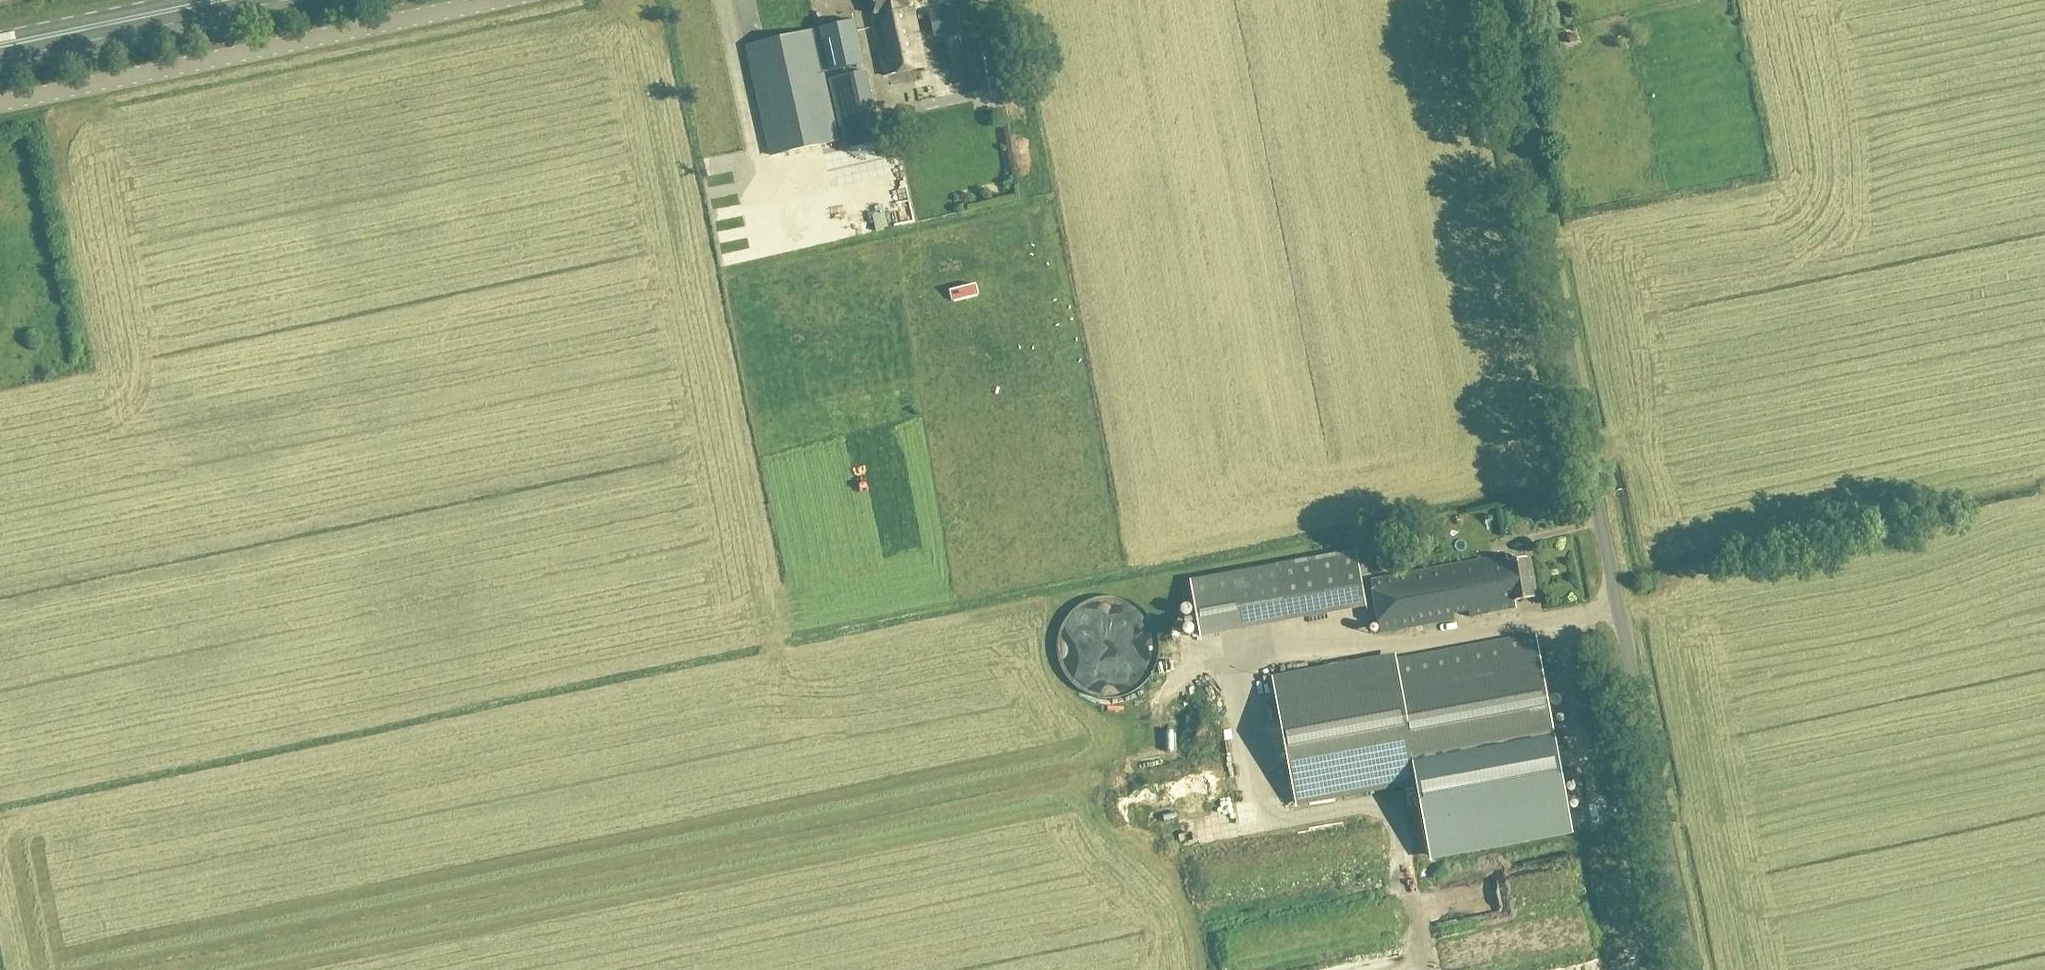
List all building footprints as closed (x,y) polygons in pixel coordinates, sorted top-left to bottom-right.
[(875,13),(877,22),(874,23),(885,76),(925,68),(913,8),(912,8),(910,0),(873,0),(875,13)] [(951,33),(960,32),(955,8),(930,13),(932,25),(949,21),(951,33)] [(853,21),(841,24),(745,45),(770,156),(836,141),(821,73),(862,64),(853,21)] [(998,43),(963,49),(971,93),(1006,86),(998,43)] [(864,71),(829,79),(845,150),(880,142),(864,71)] [(933,91),(946,89),(944,74),(931,76),(933,91)] [(941,114),(956,111),(954,98),(938,102),(941,114)] [(1355,551),(1275,565),(1188,582),(1199,637),(1285,621),(1366,606),(1355,551)] [(1369,580),(1379,633),(1453,619),(1452,614),(1468,611),(1469,617),(1515,608),(1514,600),(1533,597),(1526,559),(1507,562),(1505,555),(1369,580)] [(1556,754),(1534,635),(1395,660),(1395,658),(1272,681),(1277,710),(1269,711),(1270,720),(1279,718),(1294,801),(1556,754)] [(1185,859),(1205,853),(1201,843),(1182,849),(1185,859)]
